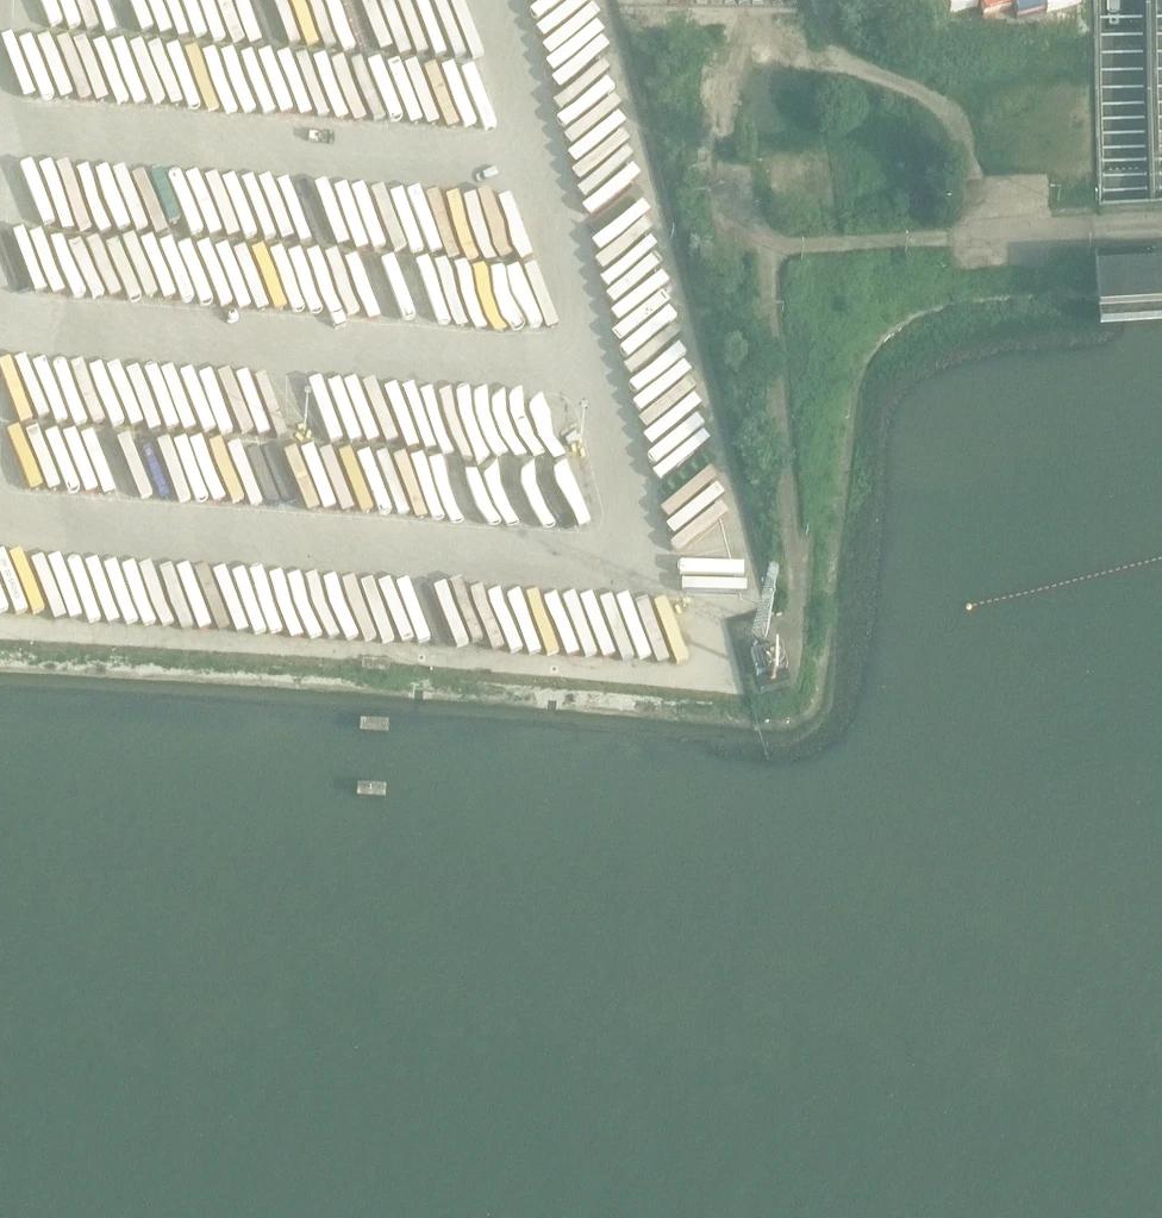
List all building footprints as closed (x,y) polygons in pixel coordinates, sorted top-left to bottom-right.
[(1044,10),(1042,0),(917,0),(919,7),(947,0),(950,13),(981,5),(984,16),(1018,8),(1019,16),(1044,10)] [(1103,329),(1161,326),(1161,250),(1100,253),(1103,329)] [(781,651),(752,659),(758,680),(787,672),(781,651)]
